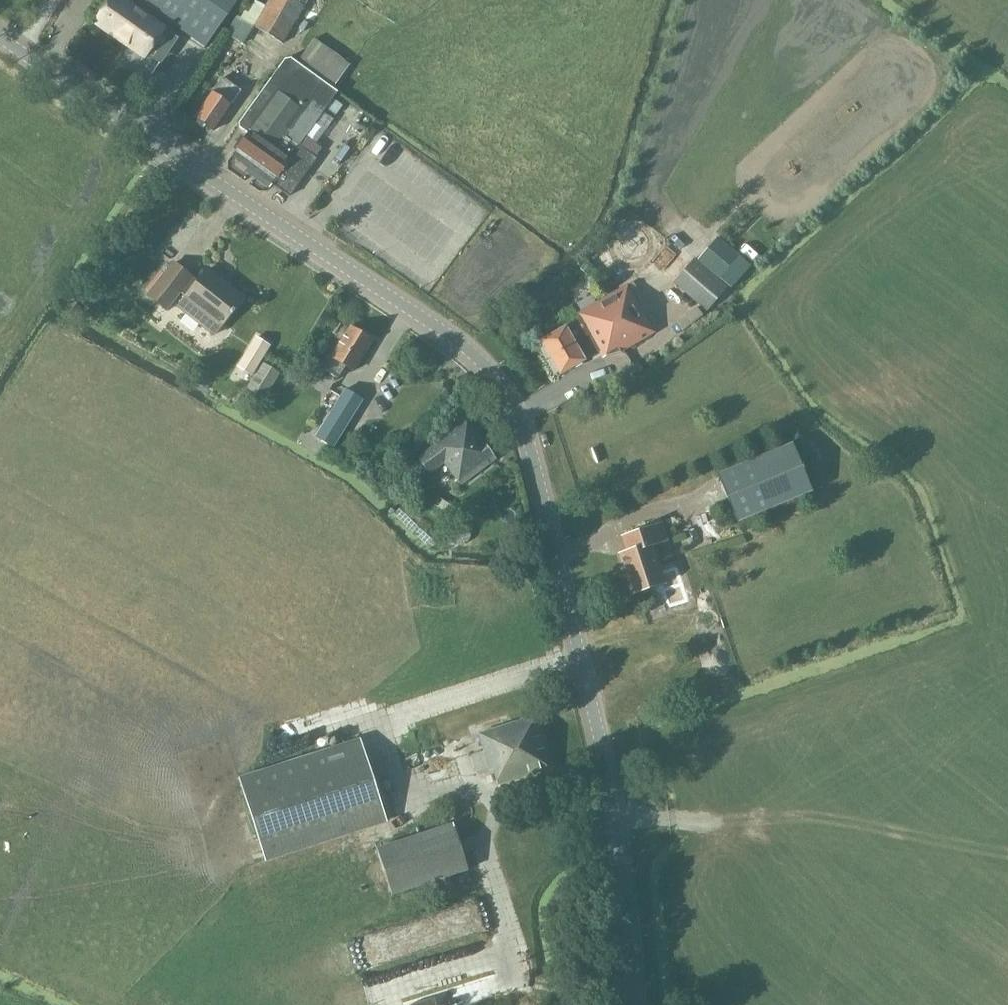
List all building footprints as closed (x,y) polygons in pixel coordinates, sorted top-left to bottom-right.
[(147,59),(167,27),(159,21),(128,0),(109,0),(93,22),(133,49),(147,59)] [(206,49),(237,3),(234,0),(136,0),(206,49)] [(255,27),(284,44),(305,7),(301,4),(303,0),(270,0),(266,8),(255,27)] [(350,65),(315,39),(299,61),(335,87),(350,65)] [(249,134),(238,149),(278,177),(273,184),(290,197),(316,160),(317,159),(315,158),(315,157),(321,148),(315,143),(325,129),(332,134),(332,133),(326,128),(336,114),(342,119),(343,118),(336,113),(347,99),(353,103),(354,102),(338,91),(334,88),(291,58),(285,60),(239,124),(240,128),(249,134)] [(225,81),(197,120),(212,131),(241,92),(225,81)] [(717,275),(732,288),(751,265),(737,253),(717,275)] [(694,260),(674,284),(707,312),(727,288),(694,260)] [(215,336),(222,327),(244,298),(208,270),(199,281),(173,261),(146,297),(166,313),(181,293),(186,297),(178,307),(215,336)] [(577,344),(567,327),(542,342),(561,374),(586,360),(599,352),(604,360),(620,352),(621,353),(655,332),(642,309),(629,285),(577,313),(581,320),(570,327),(579,343),(577,344)] [(355,373),(375,340),(351,325),(331,358),(332,359),(325,370),(339,379),(346,367),(355,373)] [(237,366),(253,375),(271,345),(256,335),(237,366)] [(247,388),(264,399),(280,372),(264,362),(247,388)] [(363,400),(345,389),(316,437),(333,449),(363,400)] [(418,456),(425,465),(430,472),(444,462),(461,484),(497,459),(477,431),(475,432),(467,421),(418,456)] [(737,520),(813,489),(794,443),(718,474),(737,520)] [(627,552),(620,554),(632,593),(665,583),(652,545),(668,540),(662,523),(622,537),(627,552)] [(493,768),(498,784),(551,767),(535,716),(521,720),(515,701),(444,723),(445,725),(436,728),(440,740),(448,737),(449,740),(469,733),(470,736),(478,733),(484,750),(472,755),(477,772),(490,768),(490,769),(493,768)] [(387,820),(361,741),(240,780),(265,859),(387,820)] [(378,848),(393,894),(469,870),(454,824),(378,848)]
